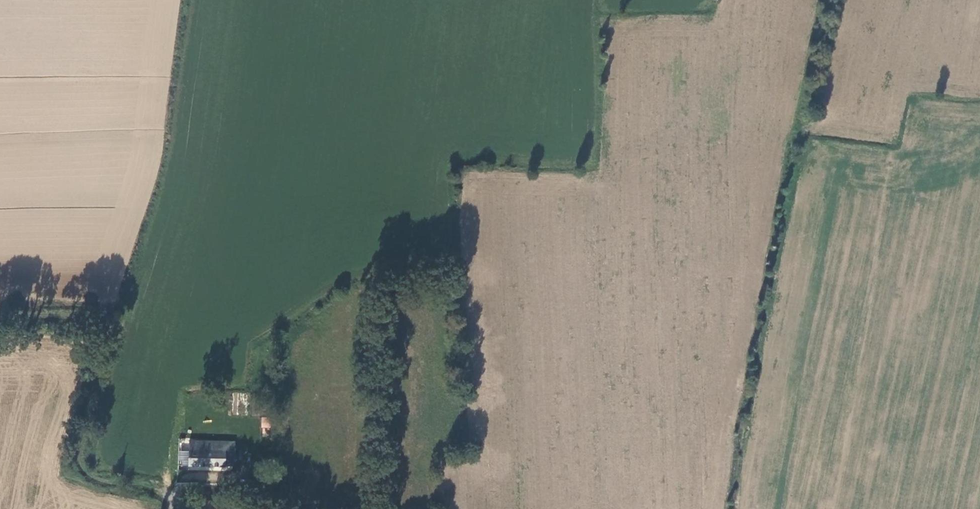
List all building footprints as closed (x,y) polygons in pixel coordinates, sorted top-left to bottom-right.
[(267,434),(268,425),(259,424),(258,432),(267,434)] [(186,444),(186,452),(222,453),(221,467),(231,468),(231,445),(186,444)] [(222,453),(186,452),(186,467),(221,469),(221,467),(222,453)]
